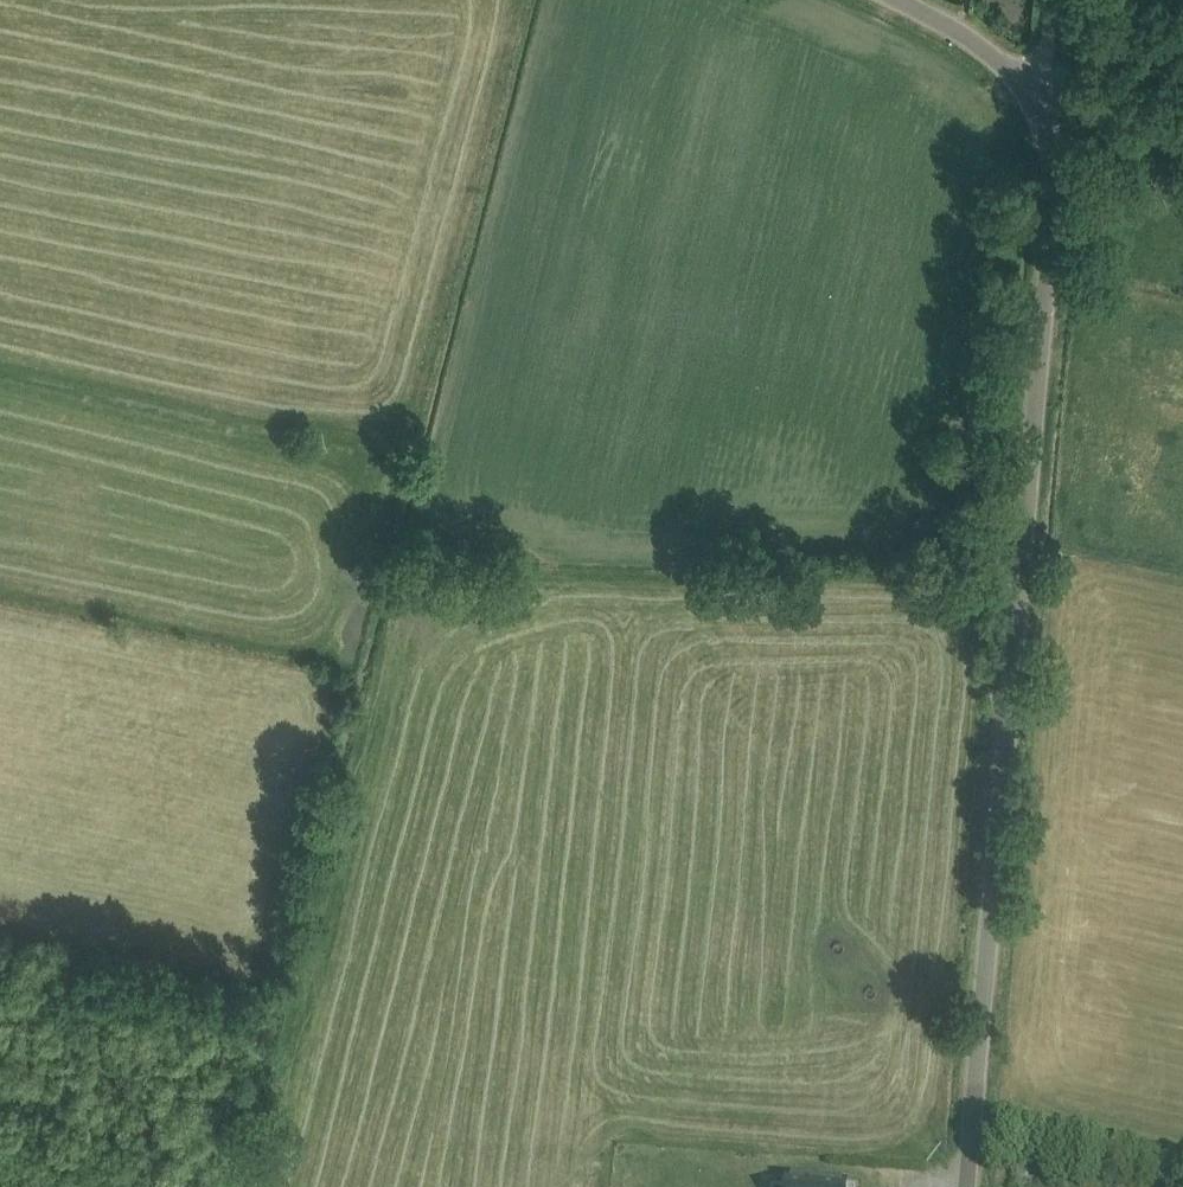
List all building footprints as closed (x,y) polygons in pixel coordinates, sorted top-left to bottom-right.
[(880,1172),(864,1172),(864,1186),(880,1186),(880,1172)]
